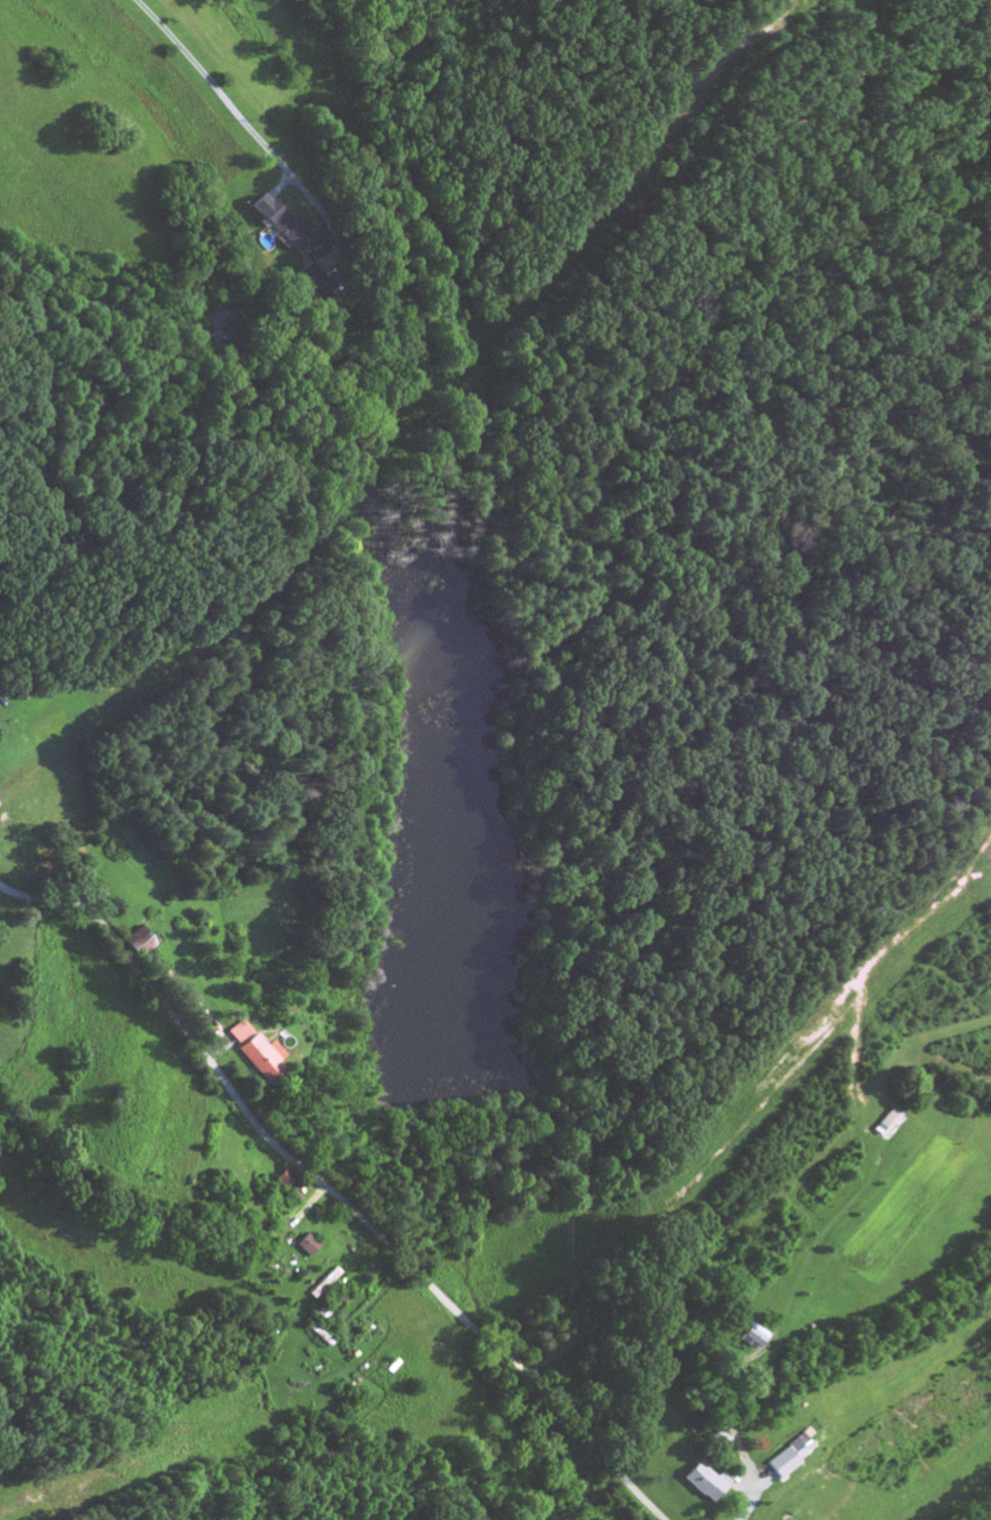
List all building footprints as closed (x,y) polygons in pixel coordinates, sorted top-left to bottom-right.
[(251,210),(306,262),(319,249),(306,236),(310,233),(299,223),(295,227),(264,197),(251,210)] [(155,949),(144,929),(122,941),(134,961),(155,949)] [(236,1046),(251,1034),(241,1021),(226,1033),(236,1046)] [(281,1072),(275,1064),(282,1057),(270,1043),(264,1048),(254,1036),(235,1052),(265,1086),(281,1072)] [(274,1184),(284,1192),(293,1179),(284,1172),(274,1184)] [(308,1259),(318,1248),(305,1236),(295,1247),(308,1259)] [(756,1354),(768,1336),(751,1325),(739,1343),(756,1354)] [(767,1466),(780,1482),(801,1466),(788,1450),(767,1466)] [(686,1481),(713,1507),(733,1485),(724,1476),(719,1480),(702,1464),(686,1481)]
